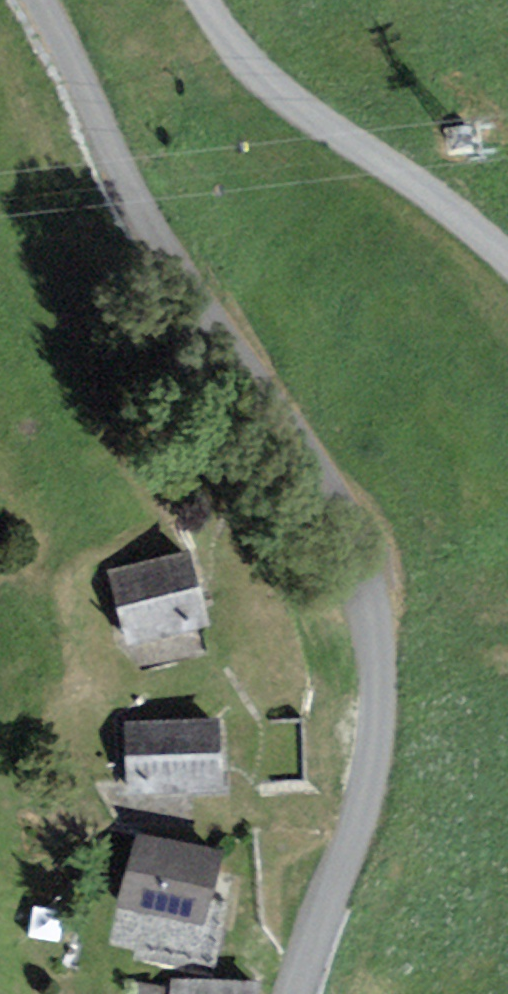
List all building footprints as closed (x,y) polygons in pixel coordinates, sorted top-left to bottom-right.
[(109,570),(128,644),(209,623),(191,550),(109,570)] [(124,722),(128,793),(225,787),(221,716),(124,722)] [(224,855),(136,831),(116,904),(204,928),(224,855)] [(170,978),(169,989),(169,993),(260,993),(260,983),(170,978)] [(169,989),(132,980),(130,993),(169,993),(169,989)]
